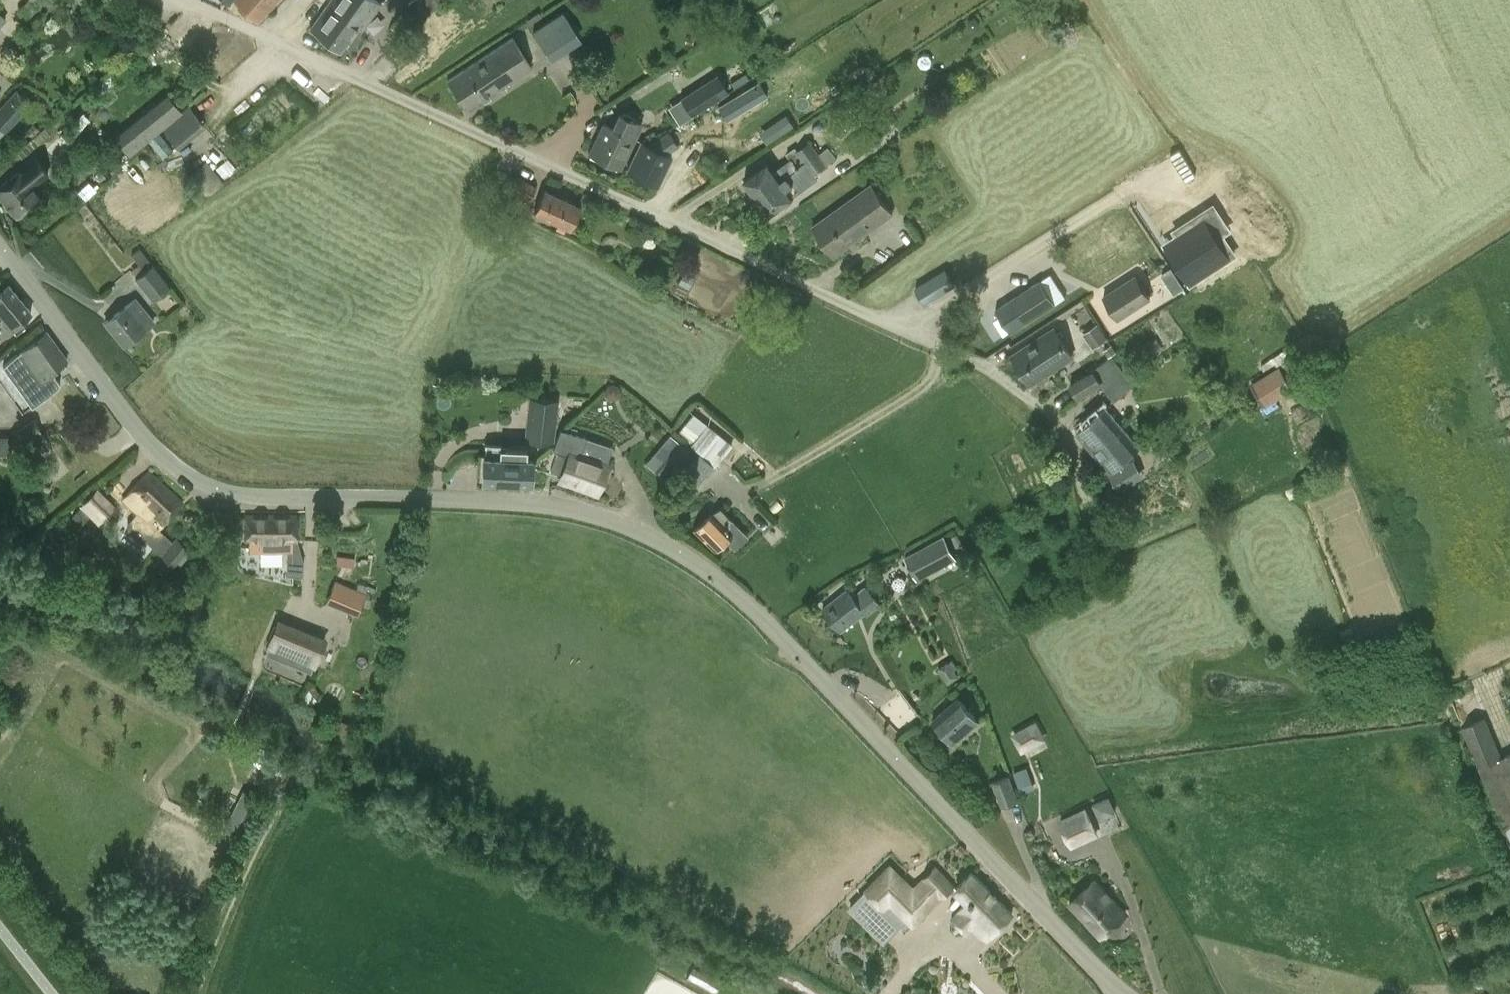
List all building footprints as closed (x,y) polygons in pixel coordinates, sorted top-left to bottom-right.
[(258,20),(276,0),(237,0),(258,20)] [(356,0),(330,0),(310,28),(327,40),(356,0)] [(327,40),(340,50),(354,29),(359,32),(381,2),(377,0),(356,0),(327,40)] [(436,0),(411,0),(408,2),(421,17),(438,2),(436,0)] [(466,108),(531,65),(513,36),(447,79),(466,108)] [(929,54),(923,53),(918,57),(917,63),(920,68),(926,69),(932,66),(933,60),(929,54)] [(728,91),(718,75),(681,99),(691,115),(728,91)] [(727,121),(769,96),(760,81),(718,107),(727,121)] [(18,90),(0,109),(0,127),(5,132),(32,104),(18,90)] [(130,153),(183,110),(168,92),(115,136),(130,153)] [(204,125),(190,107),(163,129),(177,147),(204,125)] [(612,129),(605,126),(592,153),(620,166),(641,124),(619,114),(612,129)] [(785,115),(776,121),(783,132),(792,125),(785,115)] [(817,149),(828,145),(822,131),(811,136),(817,149)] [(669,132),(648,145),(640,142),(628,170),(658,185),(671,156),(666,153),(678,146),(669,132)] [(57,161),(72,147),(60,134),(45,149),(57,161)] [(744,179),(757,196),(798,167),(818,153),(810,141),(797,150),(795,147),(786,153),(791,160),(774,172),(768,162),(744,179)] [(798,167),(757,196),(769,213),(792,197),(787,190),(802,180),(804,182),(836,159),(827,146),(818,153),(798,167)] [(45,176),(31,160),(22,168),(36,184),(45,176)] [(20,170),(0,186),(0,196),(17,216),(41,195),(20,170)] [(529,201),(537,186),(516,176),(509,191),(529,201)] [(834,254),(892,212),(872,183),(813,225),(834,254)] [(570,227),(580,205),(544,189),(535,211),(570,227)] [(1240,256),(1227,236),(1222,239),(1211,222),(1210,221),(1177,242),(1178,244),(1188,259),(1183,263),(1197,284),(1240,256)] [(141,249),(132,256),(145,272),(136,279),(153,301),(171,287),(141,249)] [(1161,273),(1175,294),(1185,287),(1172,267),(1161,273)] [(920,286),(928,299),(951,285),(943,272),(920,286)] [(1118,317),(1150,296),(1136,275),(1104,296),(1118,317)] [(1011,300),(1026,324),(1055,305),(1040,281),(1011,300)] [(2,335),(31,311),(9,284),(0,291),(0,333),(2,335)] [(124,345),(153,322),(135,299),(106,322),(124,345)] [(1082,333),(1092,348),(1108,337),(1098,323),(1082,333)] [(1031,382),(1061,363),(1072,356),(1054,327),(1013,354),(1031,382)] [(47,331),(22,349),(18,343),(0,356),(0,380),(22,410),(60,382),(51,370),(67,359),(47,331)] [(1116,336),(1109,341),(1113,347),(1120,342),(1116,336)] [(1104,349),(1110,358),(1110,359),(1113,357),(1117,355),(1110,345),(1104,349)] [(1093,373),(1101,384),(1114,401),(1134,385),(1113,357),(1110,359),(1110,358),(1105,363),(1093,373)] [(1293,390),(1280,368),(1254,383),(1266,405),(1293,390)] [(1100,385),(1101,384),(1093,373),(1069,387),(1077,399),(1100,385)] [(559,400),(530,397),(526,441),(555,444),(559,400)] [(1122,465),(1120,462),(1139,447),(1106,407),(1077,431),(1099,457),(1098,458),(1109,471),(1111,470),(1113,472),(1111,473),(1119,486),(1120,485),(1121,487),(1134,479),(1133,478),(1135,477),(1127,464),(1126,465),(1125,463),(1122,465)] [(45,411),(18,431),(26,441),(53,422),(45,411)] [(713,468),(732,446),(708,425),(690,446),(702,456),(675,488),(687,498),(705,477),(707,479),(715,470),(713,468)] [(597,493),(606,466),(581,457),(587,438),(561,429),(553,451),(557,453),(551,471),(563,476),(562,480),(597,493)] [(669,435),(652,457),(672,473),(690,451),(669,435)] [(507,445),(486,444),(485,459),(484,481),(531,483),(532,461),(527,461),(527,450),(506,449),(507,445)] [(55,450),(59,456),(66,453),(62,446),(55,450)] [(157,530),(183,502),(148,471),(123,498),(138,512),(127,524),(127,530),(140,541),(146,541),(157,529),(157,530)] [(99,524),(116,506),(97,488),(80,506),(99,524)] [(80,523),(88,515),(81,508),(73,516),(80,523)] [(726,540),(734,549),(748,536),(731,518),(724,526),(710,513),(694,529),(715,551),(726,540)] [(251,539),(251,553),(293,553),(293,538),(297,538),(297,515),(244,515),(244,539),(251,539)] [(917,576),(956,555),(945,534),(906,555),(917,576)] [(180,537),(164,555),(175,564),(191,547),(180,537)] [(334,582),(325,604),(358,617),(366,595),(334,582)] [(881,604),(865,584),(852,595),(847,589),(823,608),(841,630),(865,612),(867,614),(881,604)] [(310,673),(325,639),(278,619),(263,653),(310,673)] [(948,684),(959,677),(949,661),(937,668),(948,684)] [(953,742),(978,720),(958,697),(933,720),(953,742)] [(1484,717),(1461,727),(1482,775),(1505,827),(1509,837),(1509,752),(1502,756),(1484,717)] [(1021,754),(1047,740),(1036,720),(1010,734),(1021,754)] [(1013,773),(1021,793),(1035,788),(1027,768),(1013,773)] [(1001,806),(1019,800),(1010,774),(992,781),(1001,806)] [(234,808),(252,817),(260,802),(243,792),(234,808)] [(1108,797),(1092,804),(1100,820),(1115,813),(1108,797)] [(1098,836),(1086,809),(1059,822),(1071,848),(1098,836)] [(914,888),(891,864),(867,889),(884,906),(890,901),(908,919),(926,901),(932,906),(943,895),(954,884),(936,866),(914,888)] [(989,937),(1013,912),(973,872),(957,887),(970,900),(955,916),(951,921),(951,927),(957,933),(963,933),(967,928),(969,930),(975,923),(989,937)] [(1101,937),(1126,913),(1095,880),(1070,904),(1101,937)]
